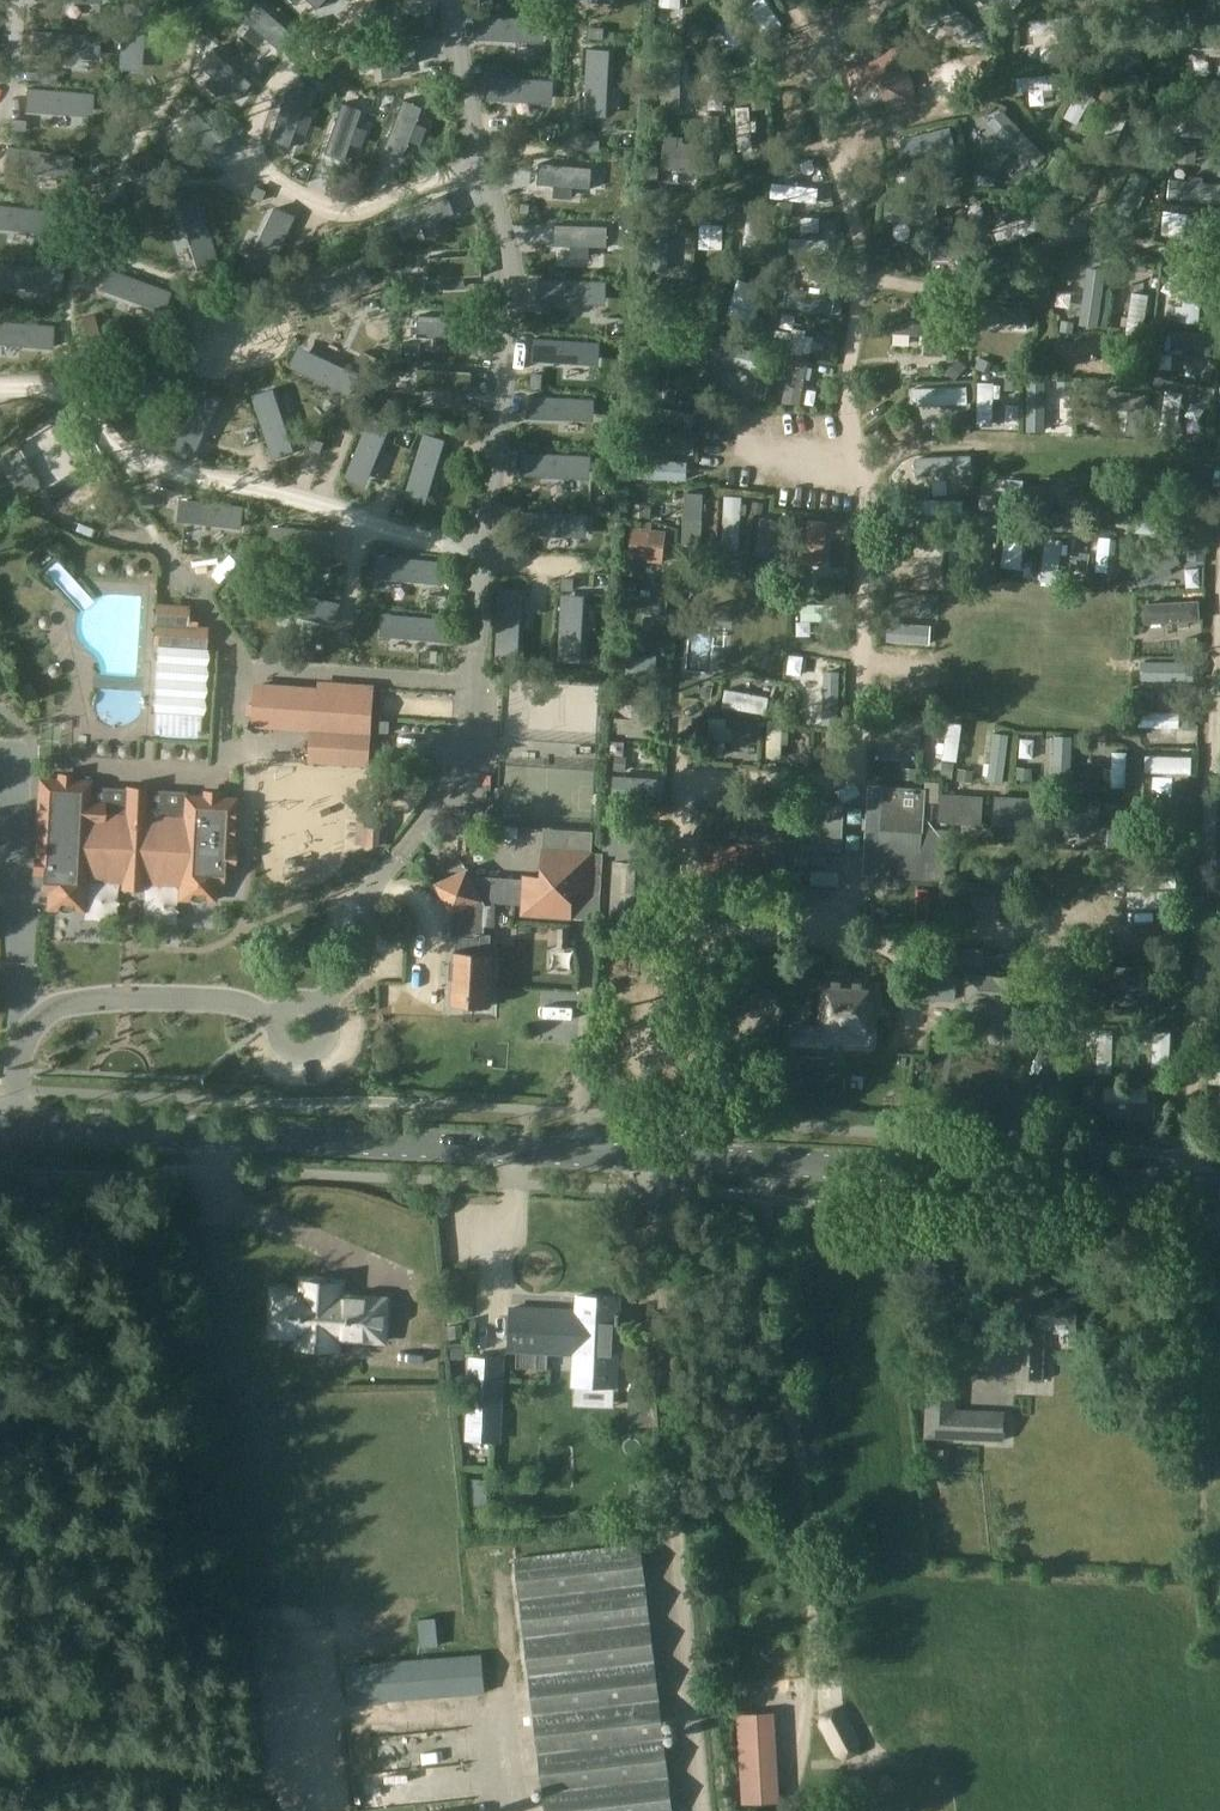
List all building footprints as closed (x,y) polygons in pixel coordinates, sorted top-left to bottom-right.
[(241,11),(279,47),(294,31),(261,0),(251,0),(241,11)] [(930,7),(948,23),(944,28),(953,35),(957,30),(964,36),(974,25),(945,0),(936,0),(930,7)] [(124,3),(118,71),(142,73),(147,6),(124,3)] [(548,19),(480,13),(478,37),(546,42),(548,19)] [(1073,17),(1030,21),(1031,35),(1058,32),(1059,39),(1070,38),(1070,31),(1074,31),(1073,17)] [(102,34),(34,28),(32,52),(100,57),(102,34)] [(1184,43),(1219,47),(1219,32),(1185,29),(1184,43)] [(364,44),(367,65),(419,59),(417,38),(364,44)] [(590,46),(588,115),(611,115),(613,48),(590,46)] [(901,46),(842,64),(851,93),(889,111),(918,102),(901,46)] [(253,83),(211,50),(198,66),(240,99),(253,83)] [(662,56),(661,107),(678,107),(680,56),(662,56)] [(1062,74),(1017,77),(1018,91),(1043,89),(1044,97),(1053,96),(1052,89),(1063,88),(1062,74)] [(486,76),(486,100),(553,103),(555,80),(486,76)] [(1083,81),(1065,116),(1078,123),(1096,88),(1083,81)] [(95,93),(27,87),(26,111),(93,116),(95,93)] [(309,99),(289,92),(271,141),(291,149),(309,99)] [(423,108),(403,101),(385,149),(404,157),(423,108)] [(364,112),(344,104),(325,153),(345,161),(364,112)] [(197,106),(183,121),(221,157),(236,142),(197,106)] [(749,107),(736,108),(738,150),(751,149),(749,107)] [(1171,118),(1170,134),(1216,138),(1218,122),(1171,118)] [(76,154),(8,146),(6,170),(73,177),(76,154)] [(288,163),(297,170),(310,153),(300,146),(288,163)] [(677,159),(677,148),(660,147),(660,189),(713,189),(715,160),(677,159)] [(539,165),(539,186),(591,188),(592,167),(539,165)] [(1131,175),(1120,212),(1133,216),(1140,194),(1145,196),(1148,187),(1142,185),(1144,178),(1131,175)] [(1168,196),(1219,201),(1219,183),(1196,181),(1197,176),(1185,175),(1185,180),(1169,179),(1168,196)] [(774,184),(773,198),(816,203),(817,189),(774,184)] [(398,214),(406,234),(455,214),(447,194),(398,214)] [(218,261),(197,196),(174,204),(196,268),(218,261)] [(885,201),(885,220),(936,221),(936,201),(885,201)] [(275,202),(247,265),(268,274),(296,212),(275,202)] [(0,204),(0,228),(44,233),(47,209),(0,204)] [(748,211),(744,244),(758,246),(762,213),(748,211)] [(1001,227),(993,230),(1000,246),(1039,229),(1033,213),(1007,224),(1004,217),(998,220),(1001,227)] [(655,218),(652,271),(666,272),(669,219),(655,218)] [(556,222),(555,243),(607,245),(608,224),(556,222)] [(1176,231),(1176,253),(1202,254),(1203,232),(1176,231)] [(789,239),(789,253),(828,254),(829,239),(789,239)] [(932,241),(931,259),(973,260),(974,242),(932,241)] [(429,258),(430,280),(482,278),(482,257),(429,258)] [(0,261),(0,285),(60,291),(63,268),(0,261)] [(172,289),(108,265),(100,288),(164,311),(172,289)] [(1176,306),(1176,314),(1182,315),(1181,321),(1199,323),(1203,274),(1186,273),(1183,307),(1176,306)] [(554,281),(553,302),(606,304),(607,283),(554,281)] [(785,288),(783,304),(826,312),(829,295),(803,291),(804,284),(797,283),(796,290),(785,288)] [(1122,317),(1121,326),(1126,327),(1125,336),(1141,339),(1148,296),(1132,294),(1128,318),(1122,317)] [(988,306),(987,322),(1012,323),(1012,329),(1026,330),(1027,324),(1029,324),(1030,308),(988,306)] [(89,345),(101,342),(93,314),(81,318),(89,345)] [(943,356),(945,318),(893,315),(892,332),(925,335),(924,354),(943,356)] [(419,317),(418,338),(470,340),(472,319),(419,317)] [(0,320),(0,344),(50,350),(53,326),(0,320)] [(776,330),(773,345),(809,352),(812,336),(802,335),(803,330),(793,328),(792,333),(776,330)] [(1164,330),(1163,352),(1170,353),(1170,346),(1211,348),(1212,332),(1164,330)] [(708,331),(704,344),(720,350),(718,355),(729,358),(731,353),(737,356),(742,343),(708,331)] [(534,339),(533,362),(601,366),(603,343),(534,339)] [(364,370),(300,346),(292,369),(356,392),(364,370)] [(165,351),(101,375),(110,397),(173,373),(165,351)] [(799,404),(806,363),(790,360),(783,401),(799,404)] [(422,367),(422,388),(474,391),(475,370),(422,367)] [(197,387),(169,450),(191,459),(219,397),(197,387)] [(966,387),(913,388),(913,405),(967,404),(966,387)] [(299,453),(277,388),(255,396),(277,460),(299,453)] [(1109,408),(1128,411),(1125,434),(1143,437),(1149,396),(1112,390),(1109,408)] [(1166,390),(1159,432),(1176,435),(1183,393),(1166,390)] [(596,401),(528,396),(526,420),(594,424),(596,401)] [(965,418),(965,406),(941,405),(940,418),(965,418)] [(643,409),(641,423),(692,431),(694,417),(643,409)] [(370,414),(347,478),(369,486),(392,422),(370,414)] [(85,479),(49,420),(13,443),(15,447),(0,455),(0,467),(19,498),(39,486),(49,502),(85,479)] [(424,433),(402,497),(425,505),(446,440),(424,433)] [(597,459),(528,454),(527,478),(595,482),(597,459)] [(639,455),(638,475),(680,477),(680,463),(651,461),(651,455),(639,455)] [(959,456),(919,459),(920,472),(946,471),(946,476),(957,475),(956,470),(960,469),(959,456)] [(1001,509),(1000,519),(1006,519),(1005,528),(1019,529),(1023,483),(1009,482),(1007,509),(1001,509)] [(1049,531),(1084,531),(1084,484),(1067,484),(1066,514),(1049,514),(1049,531)] [(684,517),(682,543),(700,544),(701,518),(703,493),(685,492),(684,517)] [(246,503),(178,496),(175,521),(244,528),(246,503)] [(725,496),(721,549),(738,550),(741,497),(725,496)] [(920,499),(919,513),(962,515),(963,501),(920,499)] [(587,513),(521,508),(519,532),(586,536),(587,513)] [(1137,515),(1136,532),(1179,534),(1180,518),(1156,517),(1156,511),(1147,511),(1146,516),(1137,515)] [(796,524),(760,518),(754,554),(791,560),(796,524)] [(339,531),(270,525),(269,549),(336,554),(339,531)] [(808,527),(805,566),(818,567),(820,540),(825,541),(826,531),(821,530),(821,528),(808,527)] [(917,527),(915,555),(917,555),(917,558),(927,559),(927,556),(942,557),(944,529),(917,527)] [(666,539),(650,537),(651,532),(632,529),(626,575),(640,577),(642,562),(663,565),(666,539)] [(1098,536),(1095,570),(1107,571),(1109,553),(1114,553),(1115,539),(1110,539),(1110,537),(1098,536)] [(1047,538),(1042,577),(1055,579),(1058,553),(1064,553),(1066,543),(1060,542),(1060,539),(1047,538)] [(1140,583),(1180,563),(1171,542),(1131,563),(1140,583)] [(993,551),(995,588),(1012,587),(1010,550),(993,551)] [(446,562),(378,554),(375,578),(443,585),(446,562)] [(341,599),(274,586),(270,610),(337,622),(341,599)] [(519,658),(522,590),(498,589),(495,656),(519,658)] [(585,594),(560,592),(555,660),(581,662),(585,594)] [(624,593),(621,608),(666,614),(668,598),(624,593)] [(187,626),(188,605),(153,603),(151,644),(158,645),(154,711),(153,733),(200,736),(201,714),(203,714),(207,648),(206,648),(207,627),(187,626)] [(802,604),(802,620),(837,620),(837,604),(802,604)] [(451,619),(384,611),(381,634),(448,642),(451,619)] [(887,622),(886,636),(922,637),(922,623),(914,623),(914,617),(904,617),(904,623),(887,622)] [(1150,629),(1150,643),(1172,643),(1172,650),(1183,650),(1183,643),(1190,643),(1191,629),(1150,629)] [(655,657),(619,657),(620,677),(655,677),(655,657)] [(796,670),(795,684),(828,687),(829,673),(796,670)] [(1151,672),(1151,686),(1173,687),(1173,693),(1183,693),(1183,688),(1192,688),(1193,673),(1151,672)] [(398,684),(395,717),(425,719),(428,686),(398,684)] [(311,761),(366,764),(371,687),(351,686),(350,692),(258,685),(257,705),(246,704),(246,714),(256,715),(256,725),(312,729),(311,761)] [(734,693),(731,707),(769,713),(771,700),(750,696),(751,690),(740,688),(739,694),(734,693)] [(633,702),(632,735),(653,735),(653,702),(633,702)] [(1138,713),(1138,727),(1162,727),(1162,732),(1173,733),(1173,727),(1176,728),(1176,714),(1138,713)] [(767,717),(766,756),(781,756),(782,717),(767,717)] [(710,719),(708,754),(724,755),(725,739),(730,740),(731,729),(725,729),(726,720),(710,719)] [(941,739),(940,750),(946,751),(946,756),(956,758),(962,724),(952,723),(948,740),(941,739)] [(993,731),(987,772),(1002,774),(1008,733),(993,731)] [(1054,731),(1052,784),(1071,785),(1074,732),(1054,731)] [(1107,768),(1107,778),(1111,778),(1111,786),(1125,787),(1127,752),(1112,752),(1112,768),(1107,768)] [(1145,755),(1145,772),(1177,773),(1176,778),(1188,779),(1188,773),(1191,773),(1192,757),(1145,755)] [(612,773),(611,794),(662,798),(663,776),(612,773)] [(82,910),(84,879),(88,801),(89,782),(39,779),(34,873),(42,874),(41,891),(48,891),(47,908),(82,910)] [(944,881),(949,830),(919,827),(922,795),(896,793),(896,798),(883,797),(877,876),(944,881)] [(981,822),(983,795),(974,795),(942,793),(940,819),(981,822)] [(1022,797),(1005,795),(1002,824),(1044,826),(1045,799),(1022,798),(1022,797)] [(183,806),(178,884),(178,899),(213,900),(214,883),(221,883),(221,866),(230,867),(234,799),(184,796),(183,806)] [(1065,799),(1065,800),(1058,800),(1056,829),(1098,831),(1100,802),(1093,801),(1094,801),(1065,799)] [(178,884),(183,806),(88,801),(84,879),(178,884)] [(707,836),(821,843),(823,819),(798,817),(799,807),(727,802),(727,812),(709,811),(707,836)] [(870,829),(871,809),(858,809),(857,829),(870,829)] [(387,846),(389,821),(357,818),(355,843),(387,846)] [(855,847),(854,883),(869,883),(870,847),(855,847)] [(592,853),(543,850),(541,877),(524,876),(521,915),(571,918),(572,891),(590,892),(592,853)] [(658,919),(660,863),(614,862),(611,935),(657,937),(657,935),(668,935),(668,920),(658,919)] [(457,928),(461,929),(461,938),(456,938),(453,1003),(490,1005),(493,955),(477,954),(479,913),(482,913),(483,906),(467,870),(436,884),(450,915),(458,912),(460,916),(460,921),(457,920),(457,928)] [(1132,922),(1131,940),(1175,940),(1175,886),(1156,886),(1156,923),(1132,922)] [(944,903),(943,929),(963,930),(964,904),(944,903)] [(1114,937),(1115,925),(1096,925),(1096,937),(1114,937)] [(985,965),(984,947),(942,950),(943,967),(985,965)] [(1151,966),(1101,967),(1101,985),(1152,984),(1152,983),(1151,966)] [(867,1028),(870,974),(827,972),(824,1026),(831,1026),(834,1031),(841,1032),(845,1027),(867,1028)] [(971,977),(969,998),(991,1000),(990,1011),(988,1011),(988,1018),(990,1018),(988,1040),(1022,1042),(1026,980),(971,977)] [(791,1024),(791,1033),(800,1033),(800,1024),(791,1024)] [(1169,1034),(1155,1033),(1153,1066),(1167,1067),(1169,1034)] [(1115,1038),(1101,1038),(1101,1070),(1115,1070),(1115,1038)] [(1106,1087),(1106,1102),(1150,1102),(1150,1088),(1106,1087)] [(303,1294),(272,1292),(269,1335),(298,1336),(297,1347),(336,1349),(336,1339),(383,1341),(386,1298),(336,1295),(337,1283),(304,1282),(303,1294)] [(511,1308),(509,1351),(574,1354),(573,1385),(616,1387),(620,1298),(577,1296),(576,1311),(511,1308)] [(1016,1378),(1044,1379),(1046,1326),(1075,1327),(1077,1299),(1039,1297),(1037,1330),(1018,1330),(1016,1378)] [(499,1441),(502,1359),(471,1358),(467,1439),(499,1441)] [(507,1379),(534,1381),(536,1365),(508,1363),(507,1379)] [(1004,1411),(957,1408),(958,1380),(927,1378),(925,1438),(1002,1442),(1004,1411)] [(515,1558),(545,1810),(673,1810),(642,1542),(515,1558)] [(481,1652),(346,1664),(350,1706),(485,1693),(481,1652)] [(858,1752),(861,1741),(844,1710),(834,1708),(821,1714),(819,1724),(836,1756),(846,1760),(858,1752)] [(742,1804),(780,1802),(775,1712),(737,1714),(742,1804)] [(427,1800),(440,1788),(429,1777),(417,1789),(427,1800)] [(404,1783),(369,1785),(370,1808),(405,1807),(404,1783)]
